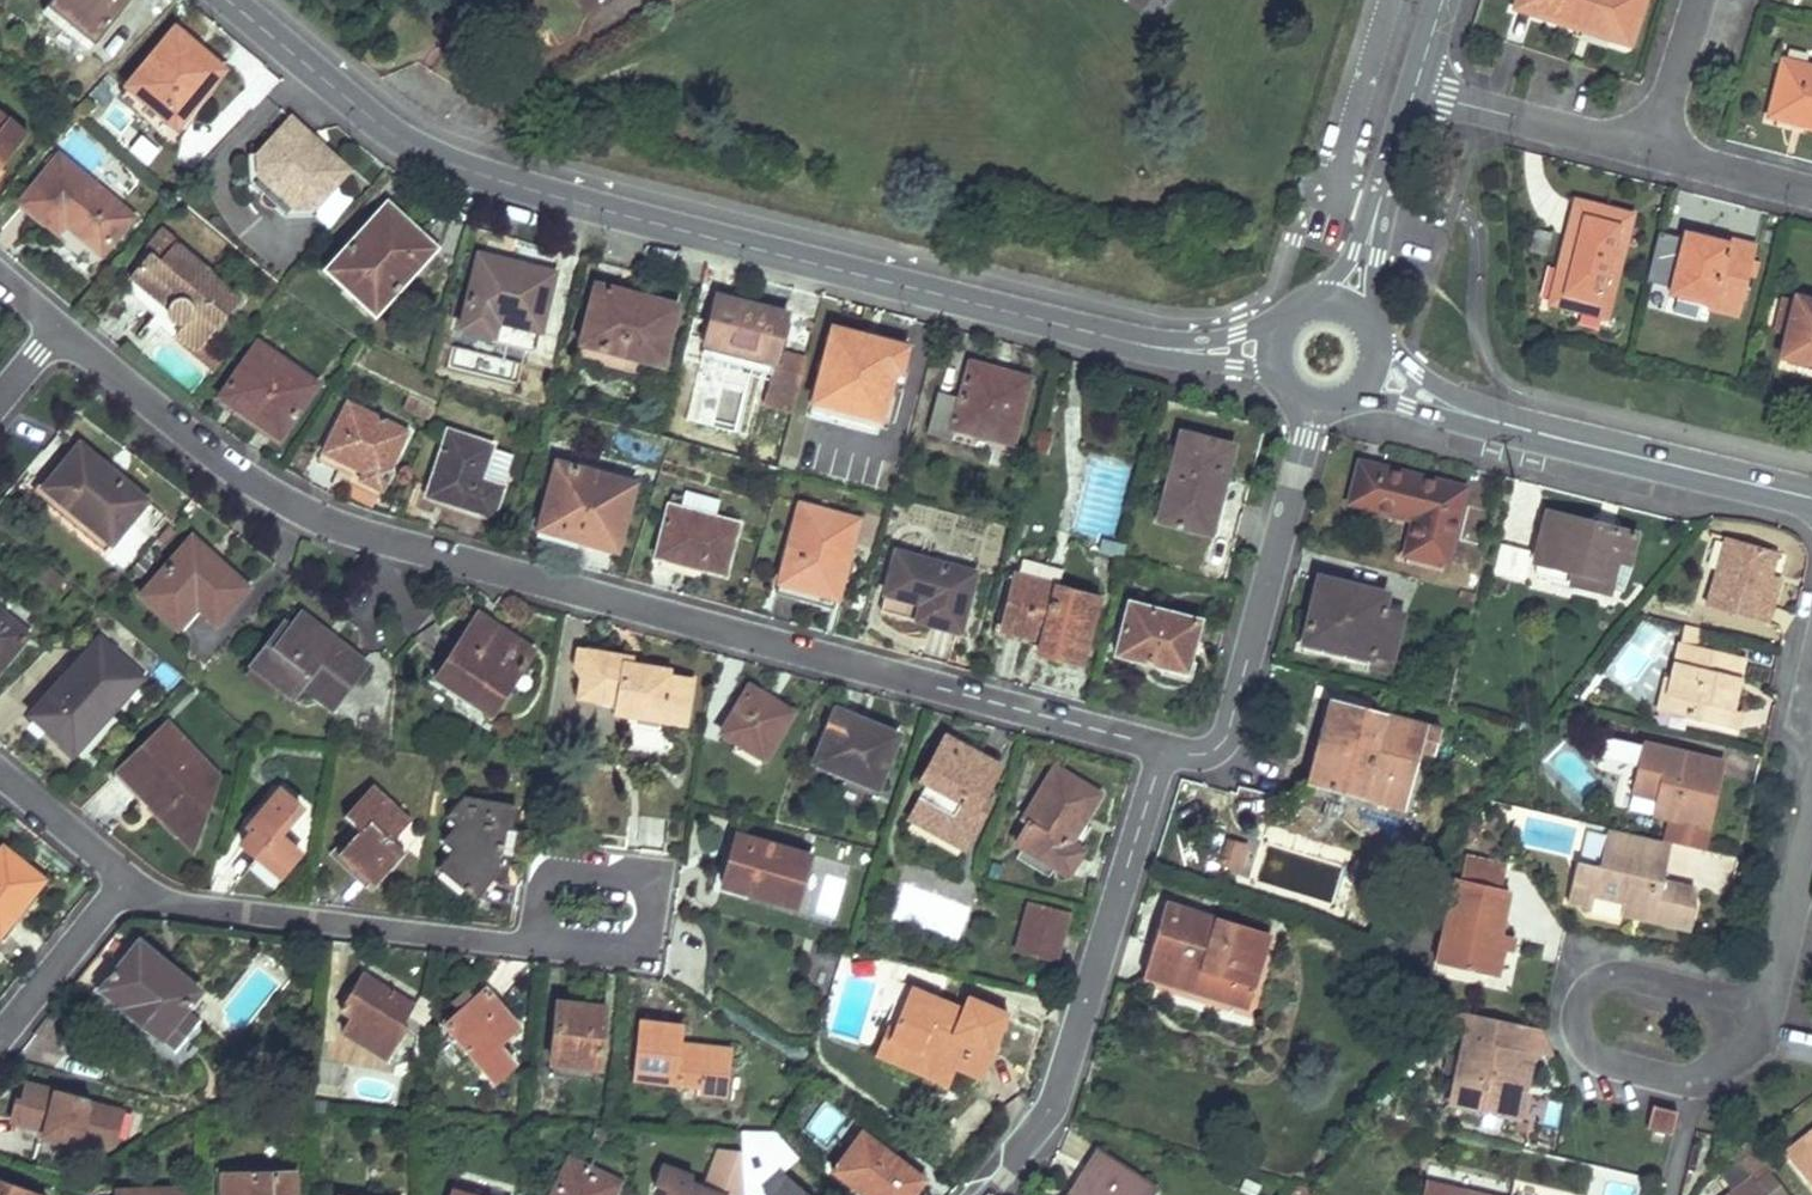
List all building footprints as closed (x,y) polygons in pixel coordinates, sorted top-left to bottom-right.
[(112,17),(126,0),(50,0),(47,4),(93,42),(112,17)] [(1517,7),(1615,38),(1624,11),(1628,0),(1519,0),(1517,7)] [(125,85),(150,106),(175,125),(222,70),(175,28),(125,85)] [(1784,60),(1770,115),(1811,125),(1811,67),(1784,60)] [(73,111),(78,115),(83,119),(94,106),(86,97),(73,111)] [(27,131),(0,108),(0,164),(27,131)] [(348,169),(289,118),(258,154),(257,175),(266,183),(261,188),(261,189),(260,190),(259,191),(259,193),(258,195),(258,196),(258,198),(258,199),(259,201),(260,203),(260,204),(261,205),(262,206),(264,208),(265,208),(267,209),(268,210),(270,210),(271,210),(273,210),(274,209),(276,208),(278,208),(279,207),(280,206),(286,200),(295,208),(316,205),(348,169)] [(258,154),(247,153),(247,185),(258,195),(259,193),(259,191),(260,190),(261,189),(261,188),(266,183),(257,175),(258,154)] [(65,223),(82,237),(99,252),(129,215),(58,156),(20,200),(58,232),(65,223)] [(1604,314),(1618,265),(1631,214),(1577,199),(1550,299),(1604,314)] [(317,216),(316,205),(295,208),(286,200),(280,206),(279,207),(278,208),(276,208),(274,209),(286,220),(317,216)] [(389,298),(396,304),(402,311),(424,286),(410,273),(435,247),(387,202),(324,268),(373,315),(389,298)] [(160,261),(176,242),(160,229),(141,250),(147,256),(150,252),(160,261)] [(1737,315),(1747,281),(1756,247),(1728,239),(1726,245),(1686,233),(1670,291),(1711,302),(1710,307),(1737,315)] [(164,307),(164,308),(164,309),(165,312),(166,315),(167,317),(168,319),(171,320),(173,321),(175,322),(178,323),(180,323),(175,331),(195,348),(238,295),(176,242),(160,261),(150,252),(147,256),(129,278),(164,307)] [(492,340),(512,345),(533,351),(552,272),(479,252),(460,327),(493,334),(492,340)] [(659,365),(667,335),(675,304),(595,283),(579,343),(659,365)] [(1797,296),(1795,303),(1788,330),(1781,354),(1811,362),(1811,300),(1797,296)] [(773,360),(779,336),(784,313),(716,297),(704,342),(773,360)] [(1788,330),(1795,303),(1782,299),(1775,326),(1788,330)] [(880,420),(887,395),(894,370),(898,371),(905,347),(832,327),(812,401),(880,420)] [(773,360),(704,342),(701,352),(771,367),(773,360)] [(221,395),(249,415),(278,435),(314,383),(256,343),(221,395)] [(659,365),(579,343),(574,360),(654,382),(659,365)] [(970,363),(965,381),(960,398),(936,393),(926,432),(949,438),(953,425),(1012,441),(1028,379),(970,363)] [(774,364),(761,405),(788,414),(801,373),(774,364)] [(382,490),(387,480),(393,470),(388,468),(408,429),(347,399),(316,458),(382,490)] [(880,420),(812,401),(808,416),(876,433),(880,420)] [(491,516),(496,501),(501,486),(478,478),(489,443),(448,430),(426,493),(491,516)] [(1157,520),(1183,526),(1208,533),(1231,443),(1181,430),(1157,520)] [(110,541),(127,521),(144,500),(78,444),(43,486),(110,541)] [(615,549),(624,516),(633,483),(556,460),(537,528),(615,549)] [(1412,517),(1408,535),(1404,552),(1442,562),(1447,546),(1460,491),(1360,464),(1358,470),(1349,502),(1412,517)] [(779,580),(835,595),(856,519),(798,502),(779,580)] [(722,571),(728,547),(734,524),(670,505),(658,553),(722,571)] [(1571,585),(1589,589),(1606,594),(1609,583),(1616,562),(1627,565),(1634,536),(1547,513),(1540,540),(1533,563),(1574,573),(1571,585)] [(179,625),(187,615),(196,604),(218,622),(248,587),(190,537),(140,593),(179,625)] [(1524,578),(1531,548),(1498,541),(1492,571),(1524,578)] [(1772,560),(1721,545),(1702,613),(1764,629),(1769,610),(1760,606),(1766,582),(1772,560)] [(958,630),(966,601),(973,572),(894,551),(879,610),(958,630)] [(1048,572),(1020,565),(1017,576),(1045,584),(1048,572)] [(1036,650),(1058,656),(1080,662),(1096,597),(1045,584),(1017,576),(1014,576),(998,634),(1038,642),(1036,650)] [(1367,663),(1377,665),(1386,666),(1396,630),(1401,609),(1382,605),(1385,595),(1315,577),(1306,618),(1300,640),(1368,657),(1367,663)] [(835,595),(779,580),(774,594),(832,609),(835,595)] [(1777,585),(1766,582),(1760,606),(1769,610),(1777,585)] [(1183,669),(1190,645),(1197,622),(1128,602),(1115,649),(1183,669)] [(9,653),(26,633),(0,611),(0,664),(9,653)] [(331,705),(347,684),(364,663),(301,612),(290,628),(284,622),(265,646),(305,678),(302,682),(331,705)] [(474,692),(467,703),(460,712),(480,726),(527,655),(475,619),(440,669),(474,692)] [(1727,717),(1740,665),(1703,656),(1709,633),(1680,625),(1665,683),(1659,682),(1651,715),(1732,736),(1736,720),(1727,717)] [(66,746),(84,725),(103,706),(108,711),(140,677),(98,639),(31,714),(66,746)] [(305,678),(265,646),(244,674),(269,693),(275,688),(290,698),(302,682),(305,678)] [(614,712),(626,714),(636,717),(639,705),(662,710),(660,721),(684,725),(691,680),(667,675),(668,671),(602,659),(603,655),(586,652),(579,694),(616,700),(614,712)] [(763,758),(777,735),(792,712),(750,687),(722,734),(763,758)] [(1346,793),(1359,797),(1373,800),(1400,809),(1409,779),(1418,750),(1430,753),(1438,729),(1327,701),(1305,782),(1325,786),(1319,814),(1338,819),(1346,793)] [(877,787),(888,762),(898,737),(836,710),(814,761),(877,787)] [(204,808),(206,809),(208,810),(212,796),(196,779),(204,773),(188,756),(194,751),(167,723),(119,768),(145,796),(152,790),(186,824),(204,808)] [(978,799),(987,783),(996,768),(945,740),(922,780),(929,784),(913,814),(964,843),(987,804),(978,799)] [(1665,827),(1661,843),(1700,853),(1716,777),(1679,766),(1680,760),(1639,750),(1628,797),(1652,804),(1665,827)] [(1719,770),(1680,760),(1679,766),(1716,777),(1719,770)] [(1041,859),(1054,868),(1065,875),(1081,851),(1068,843),(1097,796),(1054,769),(1023,818),(1029,822),(1016,844),(1023,848),(1041,859)] [(372,884),(387,868),(403,851),(390,840),(408,820),(373,785),(345,815),(360,830),(339,854),(372,884)] [(277,835),(288,821),(300,807),(280,789),(257,816),(262,820),(243,841),(279,873),(298,852),(277,835)] [(515,804),(489,800),(462,796),(446,814),(455,823),(441,840),(453,851),(439,868),(475,898),(498,872),(505,827),(511,829),(515,804)] [(1652,804),(1647,822),(1665,827),(1652,804)] [(629,846),(663,848),(666,817),(631,815),(629,846)] [(1665,851),(1604,834),(1594,873),(1574,867),(1564,906),(1587,912),(1588,901),(1617,909),(1616,918),(1685,935),(1687,914),(1679,911),(1682,893),(1657,887),(1640,883),(1643,863),(1661,868),(1665,851)] [(793,905),(801,881),(808,857),(737,835),(721,884),(793,905)] [(1244,847),(1227,842),(1221,863),(1237,868),(1244,847)] [(15,923),(26,910),(20,905),(42,878),(3,845),(0,849),(0,934),(4,937),(15,923)] [(1041,859),(1023,848),(1016,858),(1048,877),(1054,868),(1041,859)] [(1501,871),(1460,862),(1455,884),(1450,883),(1432,967),(1479,977),(1487,944),(1493,946),(1504,895),(1496,893),(1501,871)] [(1661,868),(1643,863),(1640,883),(1657,887),(1661,868)] [(1689,895),(1682,893),(1679,911),(1687,914),(1689,895)] [(1245,1006),(1256,971),(1267,935),(1168,904),(1146,975),(1245,1006)] [(1025,954),(1041,958),(1056,963),(1068,920),(1037,911),(1025,954)] [(97,985),(137,1018),(177,1050),(196,1027),(180,1014),(197,992),(119,926),(89,963),(106,975),(97,985)] [(350,1014),(346,1021),(342,1028),(389,1056),(406,1027),(401,1025),(412,1007),(363,974),(340,1009),(350,1014)] [(944,999),(927,993),(912,986),(894,1027),(889,1023),(883,1037),(955,1067),(981,1077),(1009,1013),(967,995),(960,1012),(941,1004),(944,999)] [(512,1063),(504,1054),(495,1045),(517,1025),(485,990),(446,1026),(494,1079),(512,1063)] [(550,1061),(573,1064),(597,1067),(605,1009),(559,1001),(550,1061)] [(1512,1027),(1465,1017),(1445,1108),(1504,1122),(1520,1055),(1512,1054),(1505,1052),(1512,1027)] [(678,1030),(638,1026),(631,1082),(696,1090),(697,1096),(721,1098),(726,1053),(678,1048),(678,1030)] [(1505,1052),(1512,1054),(1519,1029),(1512,1027),(1505,1052)] [(955,1067),(883,1037),(876,1052),(947,1085),(955,1067)] [(1520,1055),(1504,1122),(1511,1124),(1527,1057),(1520,1055)] [(573,1064),(550,1061),(548,1077),(594,1083),(597,1067),(573,1064)] [(21,1073),(4,1122),(77,1146),(93,1097),(21,1073)] [(122,1148),(134,1111),(93,1098),(81,1135),(122,1148)] [(1670,1135),(1675,1114),(1651,1108),(1646,1129),(1670,1135)] [(1809,1132),(1776,1159),(1787,1174),(1811,1155),(1811,1135),(1809,1132)] [(923,1180),(861,1133),(833,1171),(865,1194),(912,1194),(923,1180)] [(740,1184),(742,1148),(709,1146),(707,1182),(740,1184)] [(1749,1188),(1761,1179),(1763,1178),(1742,1149),(1723,1162),(1728,1170),(1735,1170),(1745,1183),(1730,1194),(1754,1194),(1749,1188)] [(1154,1190),(1097,1150),(1066,1194),(1150,1194),(1154,1190)] [(1787,1174),(1804,1194),(1811,1194),(1811,1155),(1787,1174)] [(617,1182),(569,1159),(551,1194),(611,1194),(617,1182)] [(780,1170),(762,1192),(766,1194),(808,1194),(780,1170)] [(295,1173),(222,1175),(223,1194),(296,1194),(295,1173)] [(1761,1179),(1749,1188),(1754,1194),(1774,1194),(1761,1179)] [(1425,1181),(1421,1194),(1482,1194),(1425,1181)] [(0,1183),(0,1194),(32,1194),(0,1183)] [(707,1191),(688,1184),(683,1194),(716,1194),(707,1191)]
